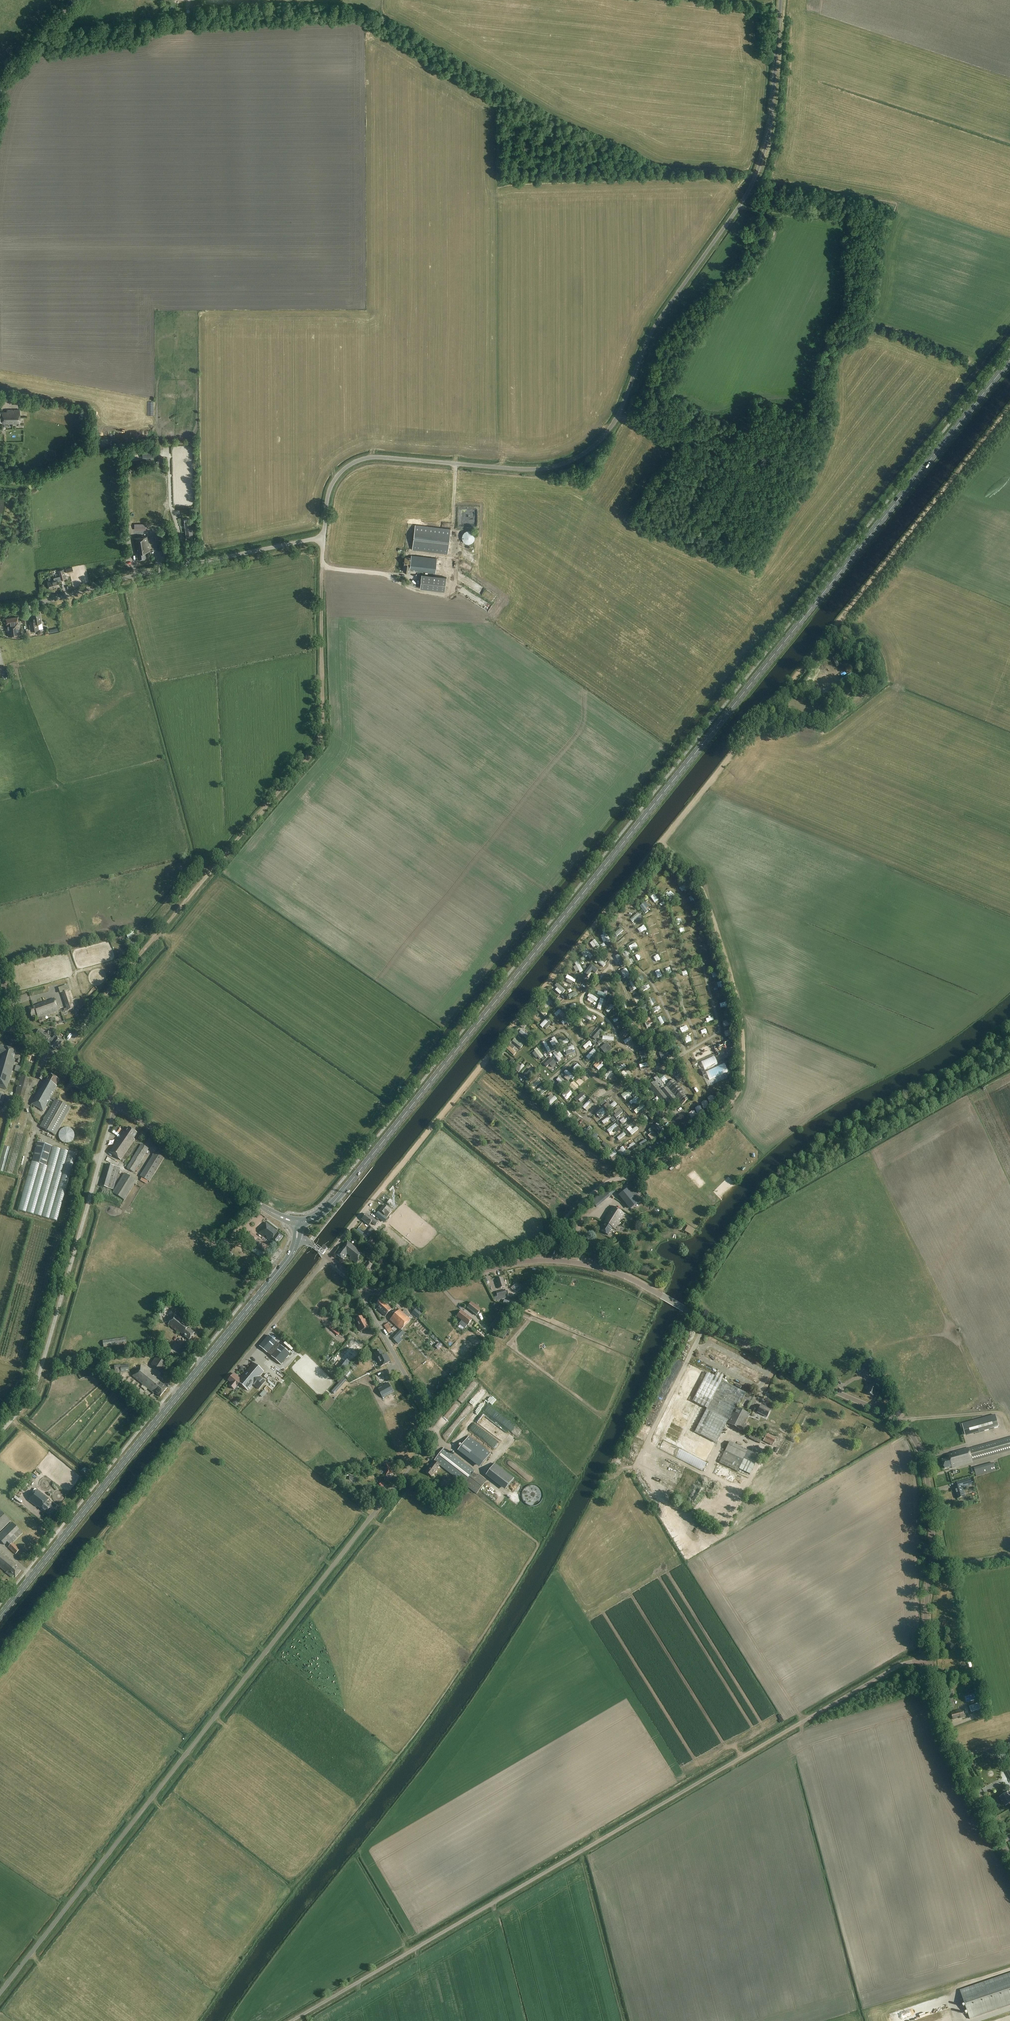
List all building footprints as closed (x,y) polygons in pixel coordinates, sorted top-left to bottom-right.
[(12,402),(14,396),(0,394),(0,400),(12,402)] [(20,410),(7,410),(7,412),(0,412),(0,422),(2,422),(2,423),(20,423),(20,410)] [(448,554),(451,529),(415,525),(412,550),(448,554)] [(462,536),(462,537),(462,538),(462,540),(463,541),(464,542),(465,543),(466,543),(467,544),(468,544),(470,544),(471,543),(472,543),(473,542),(473,541),(474,541),(474,540),(475,538),(475,537),(475,536),(474,535),(474,534),(473,533),(473,532),(472,532),(471,531),(470,531),(468,531),(467,531),(466,531),(465,532),(464,532),(463,533),(463,534),(462,535),(462,536)] [(155,535),(157,551),(163,550),(161,534),(155,535)] [(147,557),(146,552),(150,551),(147,536),(134,538),(136,553),(138,553),(139,559),(147,557)] [(414,570),(432,573),(435,573),(437,559),(412,556),(411,558),(405,557),(403,572),(409,572),(410,569),(414,569),(414,570)] [(489,581),(492,575),(464,558),(460,563),(489,581)] [(59,587),(59,586),(58,581),(66,579),(67,578),(66,576),(65,576),(63,569),(57,571),(59,577),(53,578),(54,579),(47,582),(49,589),(50,589),(55,588),(59,587)] [(422,574),(420,588),(445,591),(446,577),(422,574)] [(481,609),(476,607),(476,608),(473,607),(475,604),(468,601),(466,605),(479,612),(481,609)] [(30,621),(31,624),(32,631),(37,629),(36,623),(41,622),(40,613),(32,614),(33,620),(30,621)] [(5,618),(6,628),(7,631),(8,636),(12,635),(13,637),(14,638),(17,638),(18,636),(18,635),(20,634),(17,616),(6,618),(5,618)] [(631,964),(631,963),(629,960),(627,956),(626,952),(625,952),(622,953),(628,965),(631,964)] [(49,984),(52,992),(58,989),(55,982),(49,984)] [(68,991),(62,993),(67,1011),(74,1008),(68,991)] [(39,1006),(30,1009),(32,1017),(38,1015),(38,1017),(39,1021),(40,1023),(43,1022),(42,1020),(41,1016),(58,1011),(54,999),(38,1004),(39,1006)] [(75,1008),(79,1011),(86,1003),(83,1000),(75,1008)] [(530,1025),(536,1031),(541,1027),(539,1024),(542,1022),(538,1018),(530,1025)] [(592,1038),(595,1040),(603,1031),(600,1029),(592,1038)] [(50,1044),(51,1045),(50,1046),(54,1049),(56,1047),(57,1048),(63,1040),(57,1036),(56,1035),(52,1039),(40,1030),(36,1034),(50,1044)] [(581,1032),(578,1034),(584,1042),(587,1040),(581,1032)] [(608,1053),(608,1052),(605,1049),(608,1046),(606,1043),(600,1048),(606,1055),(608,1053)] [(7,1089),(15,1059),(13,1059),(16,1050),(4,1047),(4,1046),(2,1046),(1,1046),(0,1046),(0,1056),(1,1056),(2,1053),(3,1054),(1,1061),(0,1061),(0,1087),(7,1089)] [(694,1054),(694,1056),(702,1054),(700,1046),(695,1047),(697,1053),(694,1054)] [(695,1070),(709,1065),(705,1056),(692,1060),(695,1070)] [(506,1070),(511,1074),(516,1067),(513,1065),(512,1067),(509,1065),(506,1070)] [(597,1076),(602,1080),(605,1076),(601,1072),(597,1076)] [(675,1077),(679,1082),(681,1081),(681,1082),(682,1081),(684,1083),(687,1080),(681,1073),(675,1077)] [(59,1080),(49,1075),(46,1080),(45,1080),(31,1104),(43,1111),(50,1099),(54,1101),(40,1126),(55,1135),(71,1108),(51,1097),(57,1087),(56,1086),(59,1080)] [(25,1097),(28,1085),(30,1079),(20,1076),(13,1104),(22,1106),(24,1097),(25,1097)] [(660,1087),(663,1084),(657,1076),(654,1078),(660,1087)] [(649,1086),(658,1097),(655,1099),(661,1106),(664,1105),(667,1108),(677,1099),(682,1105),(689,1099),(673,1080),(667,1086),(666,1088),(665,1088),(663,1086),(660,1088),(662,1090),(661,1091),(656,1085),(653,1082),(649,1086)] [(621,1092),(612,1096),(614,1100),(623,1096),(621,1092)] [(618,1102),(621,1107),(629,1102),(626,1097),(618,1102)] [(547,1102),(545,1099),(542,1101),(541,1098),(536,1102),(540,1107),(547,1102)] [(625,1108),(629,1113),(635,1109),(631,1104),(625,1108)] [(611,1110),(605,1116),(608,1120),(614,1114),(611,1110)] [(591,1121),(595,1126),(601,1121),(598,1117),(591,1121)] [(601,1135),(610,1127),(606,1124),(598,1132),(601,1135)] [(134,1139),(138,1134),(128,1127),(125,1133),(124,1132),(110,1152),(121,1160),(135,1140),(134,1139)] [(59,1134),(59,1136),(59,1137),(59,1138),(60,1139),(60,1140),(61,1141),(62,1142),(63,1143),(65,1143),(66,1143),(67,1143),(68,1143),(70,1143),(71,1142),(72,1141),(73,1140),(73,1139),(74,1138),(74,1137),(74,1136),(74,1134),(74,1133),(73,1132),(73,1130),(72,1129),(70,1129),(69,1128),(68,1128),(66,1128),(65,1128),(64,1128),(63,1129),(61,1129),(60,1130),(60,1132),(59,1133),(59,1134)] [(617,1142),(620,1140),(614,1133),(609,1137),(612,1140),(615,1138),(617,1142)] [(47,1166),(52,1146),(37,1142),(32,1162),(47,1166)] [(134,1173),(149,1149),(141,1144),(126,1168),(134,1173)] [(76,1153),(52,1146),(47,1166),(32,1162),(19,1210),(57,1221),(76,1153)] [(155,1153),(140,1176),(142,1178),(140,1180),(146,1184),(148,1181),(149,1182),(164,1158),(155,1153)] [(100,1186),(113,1190),(120,1168),(107,1164),(100,1186)] [(124,1173),(114,1190),(112,1193),(125,1201),(137,1181),(124,1173)] [(631,1209),(641,1200),(631,1187),(620,1196),(631,1209)] [(606,1191),(601,1196),(600,1194),(592,1202),(597,1208),(610,1196),(606,1191)] [(385,1215),(384,1216),(387,1218),(392,1211),(384,1205),(380,1211),(385,1215)] [(614,1229),(624,1214),(613,1206),(605,1218),(606,1219),(604,1222),(605,1223),(600,1230),(608,1235),(612,1228),(614,1229)] [(383,1221),(386,1218),(378,1212),(375,1216),(383,1221)] [(375,1225),(378,1222),(371,1217),(370,1217),(366,1214),(362,1220),(369,1225),(371,1222),(375,1225)] [(277,1245),(283,1237),(276,1231),(277,1231),(266,1222),(260,1229),(261,1230),(259,1233),(271,1242),(271,1241),(277,1245)] [(371,1228),(366,1235),(369,1238),(375,1231),(371,1228)] [(252,1246),(258,1239),(250,1233),(244,1240),(252,1246)] [(371,1239),(366,1245),(370,1248),(372,1245),(374,1247),(377,1245),(371,1239)] [(356,1263),(364,1254),(348,1241),(341,1250),(340,1249),(336,1255),(343,1260),(347,1254),(351,1257),(350,1258),(356,1263)] [(251,1251),(261,1259),(264,1255),(256,1249),(254,1250),(253,1249),(251,1251)] [(363,1269),(367,1272),(369,1269),(370,1269),(373,1265),(368,1262),(363,1269)] [(498,1289),(505,1287),(503,1277),(496,1279),(497,1283),(498,1289)] [(498,1301),(507,1299),(505,1290),(496,1292),(498,1301)] [(383,1303),(381,1301),(377,1305),(379,1307),(377,1309),(386,1316),(392,1310),(384,1302),(383,1303)] [(467,1308),(477,1315),(481,1310),(471,1302),(467,1308)] [(423,1311),(419,1308),(417,1310),(416,1309),(412,1313),(418,1318),(423,1311)] [(401,1330),(410,1320),(400,1310),(390,1320),(401,1330)] [(457,1317),(461,1320),(459,1323),(465,1328),(472,1320),(461,1311),(457,1317)] [(189,1341),(195,1333),(189,1328),(191,1326),(177,1315),(168,1326),(179,1334),(180,1334),(189,1341)] [(356,1320),(359,1326),(358,1327),(361,1332),(369,1328),(366,1321),(364,1322),(362,1317),(356,1320)] [(498,1317),(490,1327),(494,1331),(502,1321),(498,1317)] [(392,1330),(388,1323),(384,1326),(389,1333),(392,1330)] [(330,1326),(329,1328),(338,1336),(339,1334),(330,1326)] [(506,1329),(500,1337),(503,1339),(507,1334),(509,1336),(511,1333),(506,1329)] [(290,1354),(269,1335),(259,1346),(281,1365),(290,1354)] [(103,1341),(104,1347),(127,1344),(126,1337),(103,1341)] [(383,1356),(381,1351),(375,1353),(377,1359),(380,1367),(390,1362),(386,1355),(383,1356)] [(869,1355),(854,1368),(858,1373),(866,1367),(868,1371),(873,1369),(877,1367),(874,1361),(874,1360),(871,1357),(869,1355)] [(162,1371),(167,1364),(156,1357),(151,1364),(162,1371)] [(262,1364),(271,1370),(274,1364),(266,1359),(262,1364)] [(351,1363),(347,1361),(340,1370),(343,1373),(351,1363)] [(248,1390),(253,1385),(259,1389),(265,1381),(260,1377),(264,1372),(255,1364),(253,1363),(240,1378),(235,1373),(234,1374),(229,1380),(228,1381),(231,1383),(229,1385),(234,1389),(239,1383),(248,1390)] [(115,1374),(129,1372),(128,1364),(114,1366),(115,1374)] [(160,1397),(167,1389),(159,1383),(161,1382),(141,1366),(132,1376),(155,1394),(155,1393),(160,1397)] [(706,1373),(692,1401),(696,1403),(707,1408),(695,1432),(703,1436),(716,1443),(725,1427),(727,1423),(729,1424),(744,1432),(747,1426),(744,1425),(750,1414),(735,1407),(735,1406),(738,1407),(745,1393),(743,1392),(724,1382),(721,1381),(714,1377),(706,1373)] [(347,1381),(343,1378),(331,1392),(335,1395),(347,1381)] [(875,1395),(881,1382),(874,1379),(870,1387),(871,1388),(868,1394),(873,1396),(874,1394),(875,1395)] [(393,1392),(388,1383),(377,1388),(382,1398),(386,1396),(393,1392)] [(456,1400),(449,1409),(452,1412),(459,1403),(456,1400)] [(681,1407),(680,1411),(688,1413),(689,1408),(690,1408),(690,1406),(684,1404),(683,1408),(681,1407)] [(757,1413),(767,1417),(770,1410),(761,1405),(757,1413)] [(975,1434),(999,1427),(996,1415),(962,1425),(965,1435),(974,1432),(975,1434)] [(765,1438),(774,1443),(776,1439),(773,1437),(772,1438),(770,1436),(767,1434),(765,1438)] [(479,1468),(491,1453),(469,1436),(458,1451),(479,1468)] [(1009,1451),(1009,1437),(968,1449),(968,1448),(952,1453),(952,1454),(949,1455),(949,1458),(942,1460),(945,1468),(952,1467),(952,1468),(972,1462),(1009,1451)] [(697,1451),(700,1453),(706,1440),(703,1438),(697,1451)] [(664,1441),(660,1449),(702,1471),(707,1463),(664,1441)] [(738,1468),(745,1451),(727,1443),(718,1463),(727,1467),(729,1463),(727,1463),(729,1458),(733,1460),(735,1461),(733,1466),(738,1468)] [(431,1477),(440,1466),(476,1494),(486,1481),(478,1475),(477,1476),(473,1473),(475,1471),(444,1448),(425,1472),(431,1477)] [(122,1458),(115,1466),(117,1468),(124,1460),(122,1458)] [(386,1476),(392,1474),(390,1463),(389,1464),(388,1462),(380,1464),(381,1468),(384,1467),(386,1476)] [(974,1468),(976,1476),(996,1470),(993,1463),(974,1468)] [(495,1464),(487,1474),(506,1488),(514,1479),(495,1464)] [(785,1471),(795,1478),(799,1472),(789,1465),(785,1471)] [(731,1481),(735,1475),(718,1466),(714,1472),(731,1481)] [(958,1487),(955,1488),(958,1499),(965,1497),(962,1489),(963,1489),(963,1488),(972,1485),(970,1479),(957,1483),(958,1487)] [(378,1494),(383,1488),(379,1485),(374,1491),(378,1494)] [(532,1506),(533,1506),(534,1506),(535,1506),(536,1506),(537,1505),(539,1504),(540,1503),(541,1502),(541,1501),(542,1499),(542,1498),(543,1497),(543,1496),(543,1495),(542,1494),(542,1493),(542,1491),(541,1490),(540,1489),(539,1488),(538,1487),(537,1486),(535,1486),(534,1485),(533,1485),(532,1485),(531,1485),(530,1485),(529,1486),(528,1486),(526,1487),(525,1488),(524,1489),(523,1490),(523,1491),(522,1491),(522,1493),(522,1494),(522,1495),(521,1496),(522,1497),(522,1498),(522,1499),(522,1500),(523,1501),(523,1502),(524,1503),(525,1504),(526,1504),(527,1505),(528,1505),(529,1506),(530,1506),(531,1506),(532,1506)] [(53,1508),(46,1503),(49,1500),(37,1491),(29,1501),(37,1508),(37,1507),(47,1515),(53,1508)] [(727,1515),(730,1509),(710,1499),(708,1503),(701,1500),(700,1503),(727,1515)] [(11,1521),(0,1511),(0,1532),(11,1521)] [(7,1542),(10,1546),(23,1534),(19,1530),(12,1523),(0,1535),(0,1541),(4,1545),(7,1542)] [(13,1543),(11,1545),(9,1547),(15,1555),(20,1550),(13,1543)] [(10,1575),(9,1576),(13,1578),(14,1577),(15,1578),(21,1571),(16,1567),(17,1566),(14,1564),(15,1563),(0,1551),(0,1552),(0,1567),(10,1575)] [(975,1712),(977,1717),(989,1713),(987,1708),(975,1712)] [(960,1719),(966,1717),(964,1709),(951,1712),(953,1720),(957,1719),(957,1718),(959,1717),(960,1719)] [(998,1753),(1002,1762),(1008,1760),(1004,1751),(998,1753)] [(1009,1803),(1009,1795),(1009,1794),(1008,1792),(1003,1795),(999,1798),(1000,1799),(1001,1801),(1001,1800),(1003,1803),(1005,1806),(1009,1804),(1009,1803)] [(960,1990),(970,2019),(1009,2006),(1009,1973),(960,1990)]
